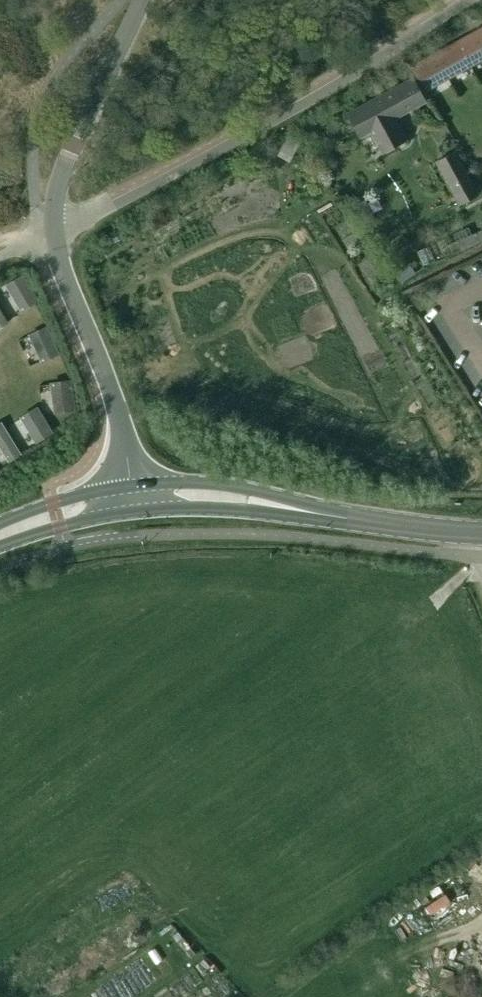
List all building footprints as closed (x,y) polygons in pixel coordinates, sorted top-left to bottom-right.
[(415,72),(427,93),(481,63),(481,30),(418,66),(420,70),(415,72)] [(427,102),(415,80),(349,117),(361,139),(375,131),(388,154),(407,143),(395,120),(427,102)] [(302,142),(289,135),(277,154),(290,162),(302,142)] [(479,196),(456,154),(439,163),(462,206),(479,196)] [(111,233),(116,241),(124,237),(119,229),(111,233)] [(481,241),(481,236),(480,231),(457,241),(461,251),(481,241)] [(22,277),(6,287),(14,299),(15,299),(22,310),(36,301),(22,277)] [(0,306),(0,331),(11,325),(0,306)] [(46,329),(30,336),(36,349),(37,349),(42,361),(57,354),(46,329)] [(69,383),(53,385),(54,398),(53,398),(55,412),(73,410),(69,383)] [(38,409),(23,417),(30,429),(29,429),(37,441),(52,432),(38,409)] [(3,424),(0,425),(0,448),(9,463),(21,456),(3,424)] [(432,908),(452,898),(448,890),(428,900),(432,908)] [(191,949),(188,952),(193,957),(196,954),(191,949)]
